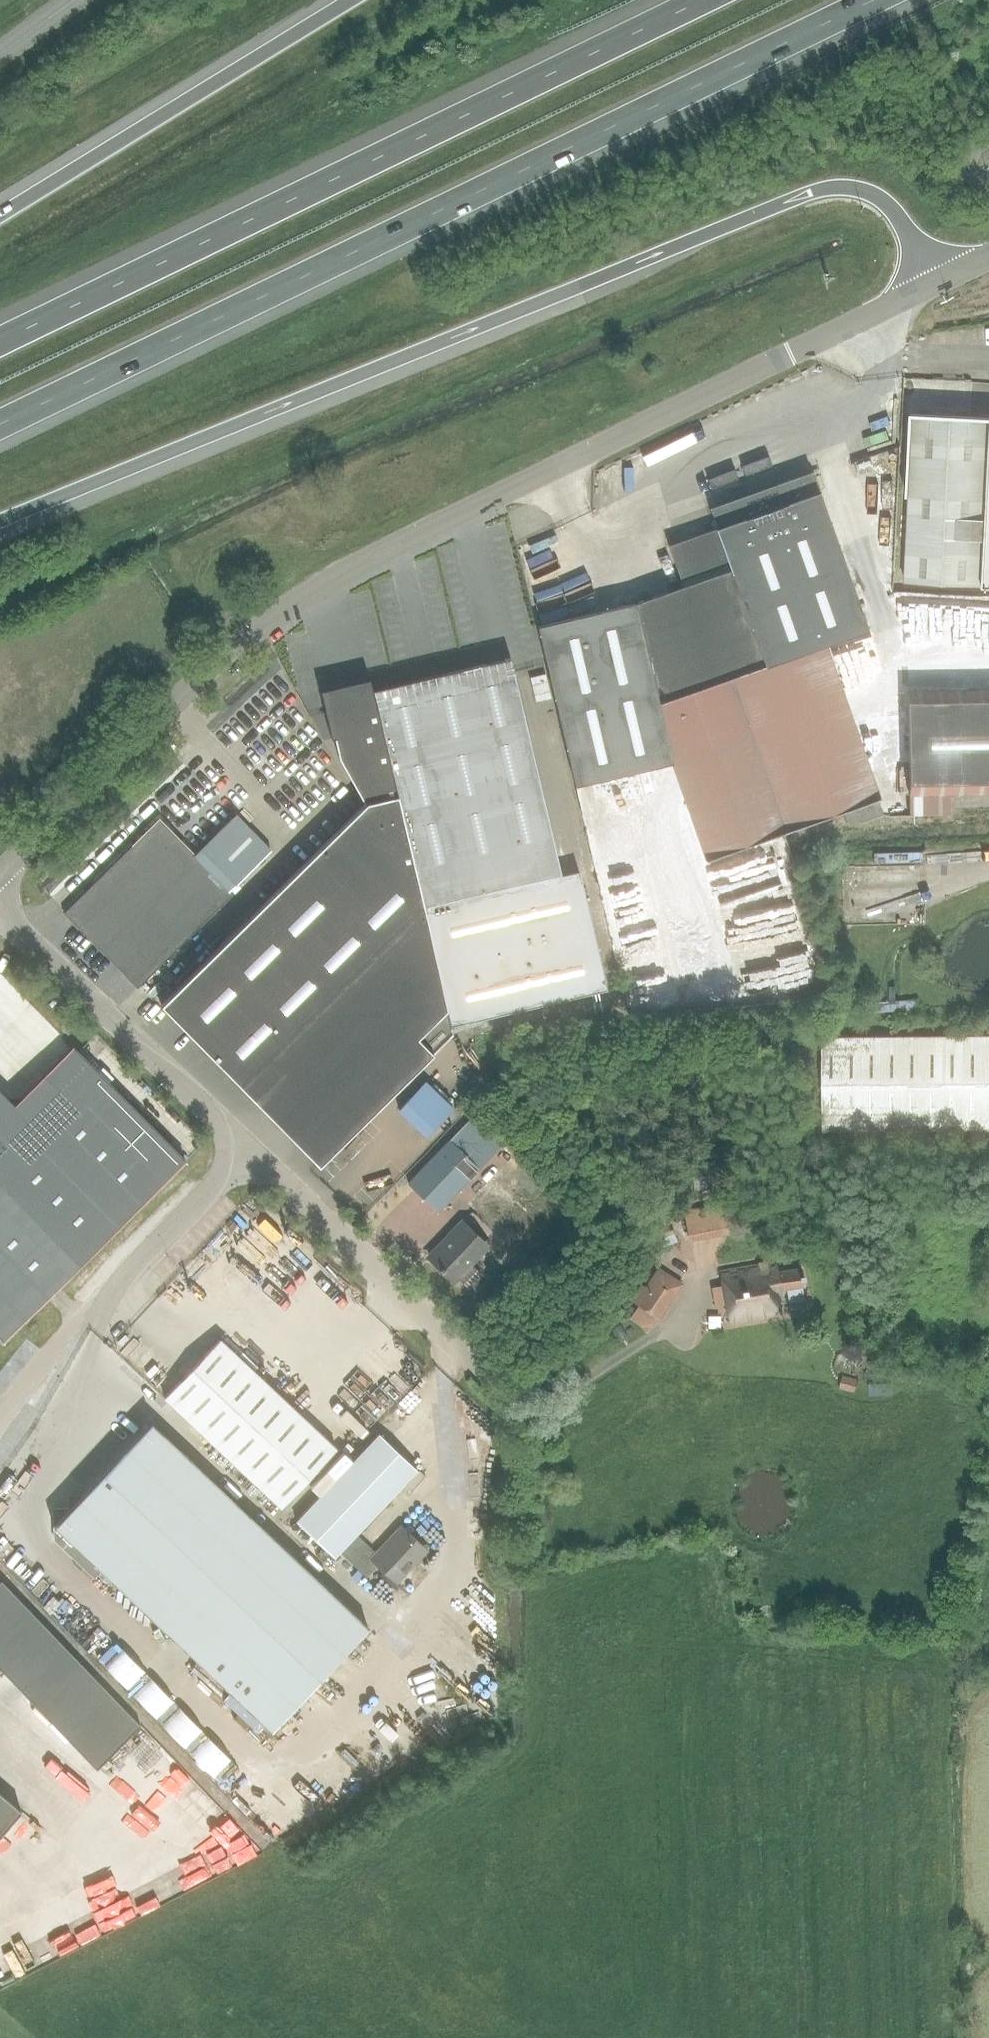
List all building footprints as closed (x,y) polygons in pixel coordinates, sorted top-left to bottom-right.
[(980,586),(988,587),(988,418),(913,414),(905,582),(980,586)] [(604,487),(634,486),(633,468),(603,469),(604,487)] [(575,785),(670,762),(704,858),(841,810),(845,822),(857,818),(859,823),(883,814),(877,797),(879,797),(825,642),(865,627),(811,471),(709,507),(716,528),(670,550),(684,591),(537,625),(575,785)] [(276,1072),(250,1097),(315,1164),(449,1034),(447,1026),(606,989),(579,870),(560,874),(510,658),(371,690),(369,679),(324,690),(335,735),(338,734),(342,753),(383,825),(401,820),(422,905),(262,1058),(276,1072)] [(939,682),(939,686),(961,685),(960,674),(912,676),(912,683),(939,682)] [(906,688),(908,794),(988,792),(988,687),(906,688)] [(63,913),(137,988),(233,893),(230,890),(270,850),(235,815),(230,819),(198,786),(179,805),(189,816),(173,832),(159,818),(63,913)] [(921,862),(841,861),(841,918),(921,919),(921,862)] [(607,997),(586,1001),(588,1012),(609,1008),(607,997)] [(988,1128),(988,1035),(822,1037),(823,1130),(988,1128)] [(0,1091),(0,1337),(3,1340),(186,1162),(77,1051),(18,1109),(0,1091)] [(423,1080),(394,1110),(423,1138),(452,1109),(423,1080)] [(408,1183),(438,1211),(499,1146),(469,1118),(408,1183)] [(683,1210),(689,1241),(729,1234),(723,1202),(683,1210)] [(462,1222),(429,1257),(454,1280),(457,1276),(467,1286),(480,1273),(469,1263),(487,1245),(462,1222)] [(778,1292),(806,1287),(803,1269),(780,1273),(778,1262),(722,1271),(730,1322),(781,1315),(778,1292)] [(680,1286),(658,1271),(637,1302),(639,1304),(633,1313),(650,1324),(657,1315),(660,1317),(680,1286)] [(281,1507),(336,1449),(219,1339),(164,1397),(281,1507)] [(54,1509),(55,1540),(91,1574),(98,1566),(272,1729),(367,1628),(150,1423),(83,1493),(84,1508),(54,1509)] [(334,1557),(417,1469),(379,1433),(296,1521),(334,1557)] [(0,1580),(0,1668),(96,1768),(140,1725),(1,1580),(0,1580)] [(0,1793),(0,1833),(20,1810),(0,1793)] [(53,1937),(31,1946),(39,1965),(60,1956),(53,1937)]
